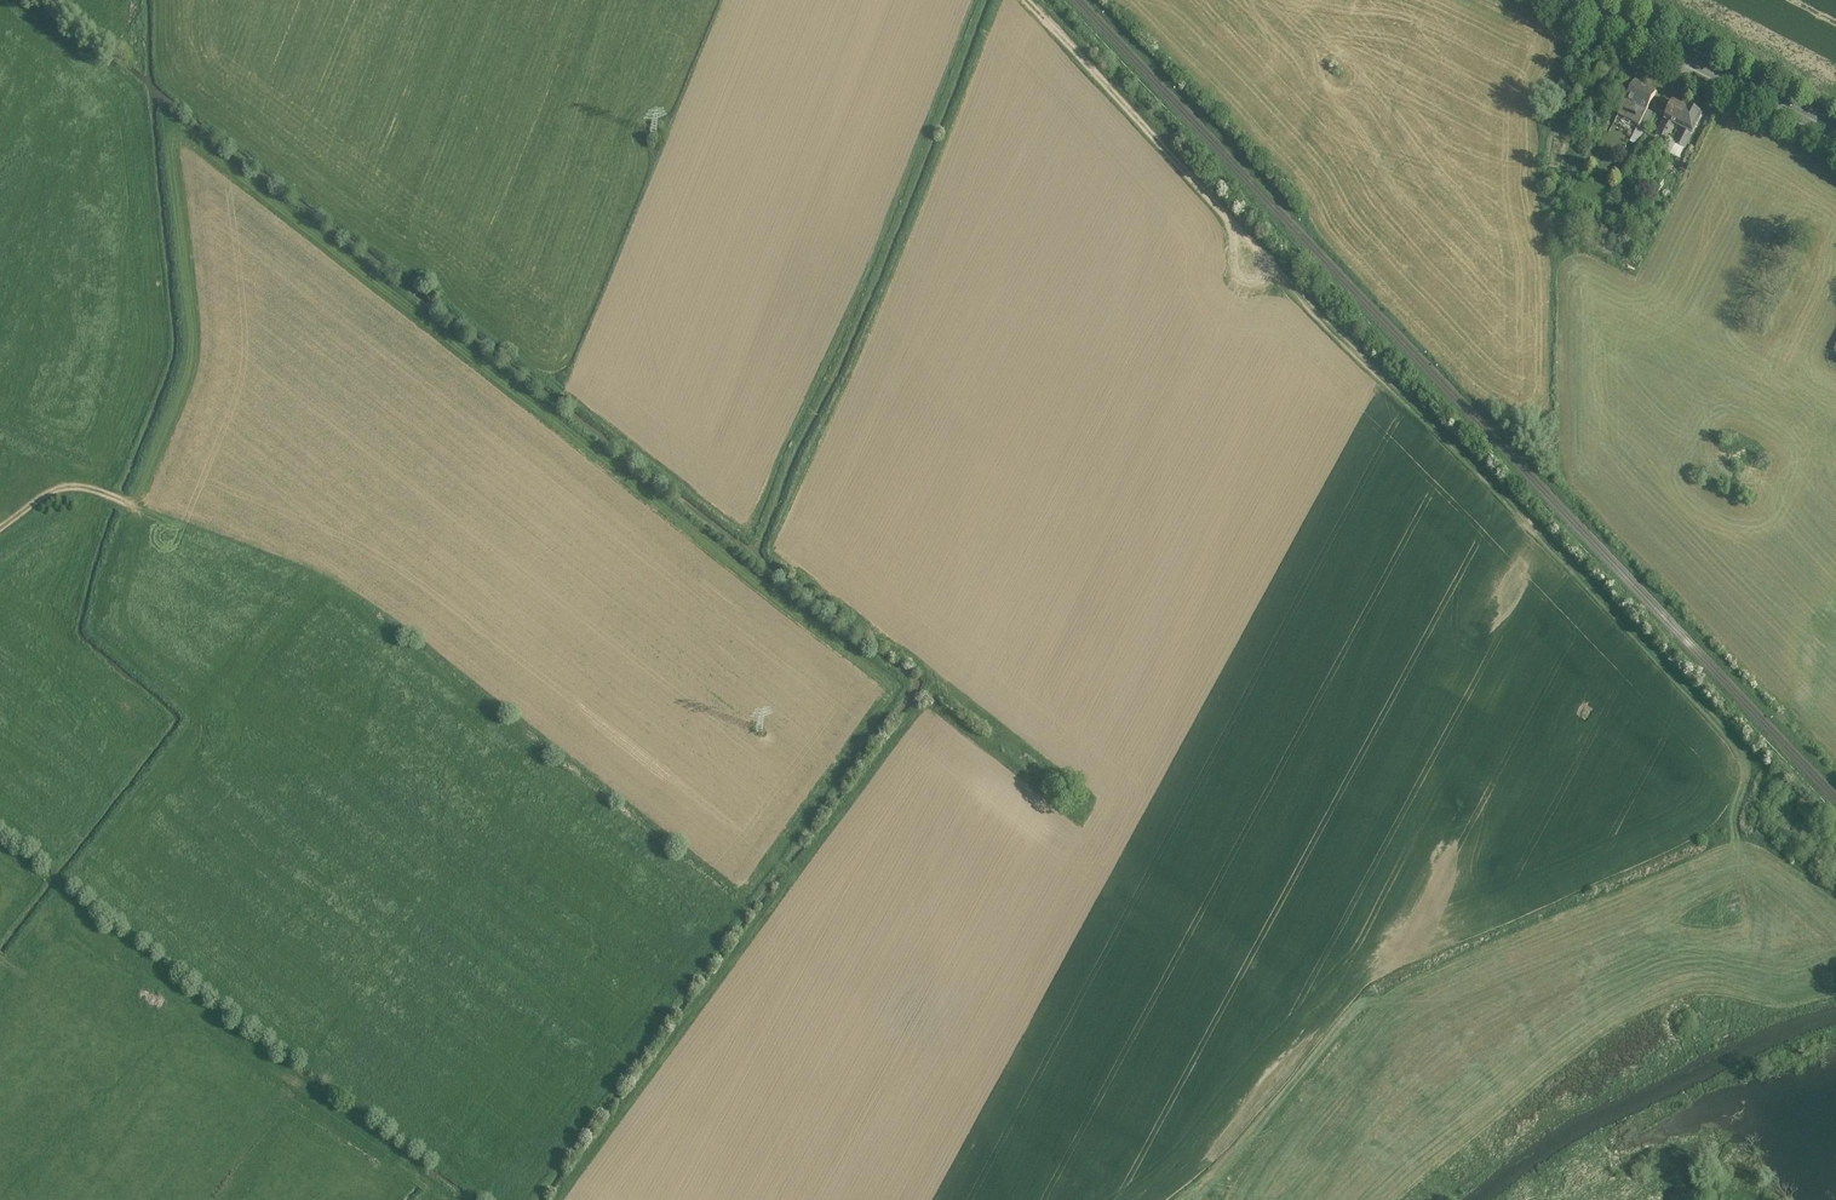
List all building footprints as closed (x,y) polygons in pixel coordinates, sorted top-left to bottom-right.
[(1656,93),(1636,82),(1626,101),(1647,111),(1656,93)] [(1607,91),(1596,85),(1588,101),(1598,106),(1598,107),(1600,108),(1598,112),(1605,116),(1610,105),(1602,101),(1607,91)] [(1647,111),(1626,101),(1618,116),(1639,127),(1647,111)] [(1688,109),(1673,102),(1664,121),(1675,126),(1678,128),(1688,109)] [(1702,116),(1688,109),(1678,128),(1682,129),(1693,135),(1702,116)] [(1655,116),(1647,111),(1639,127),(1647,131),(1655,116)] [(1675,126),(1664,121),(1656,136),(1667,141),(1675,126)] [(1693,135),(1682,129),(1674,144),(1685,150),(1693,135)] [(1646,133),(1639,148),(1645,151),(1648,152),(1652,143),(1655,138),(1646,133)] [(1667,141),(1656,136),(1655,138),(1652,143),(1663,149),(1667,141)] [(1697,149),(1691,146),(1685,159),(1691,162),(1697,149)] [(1564,222),(1556,218),(1552,227),(1560,232),(1564,222)] [(1593,238),(1588,235),(1585,241),(1590,244),(1592,240),(1593,238)] [(1598,243),(1592,240),(1590,244),(1588,249),(1594,251),(1598,243)]
